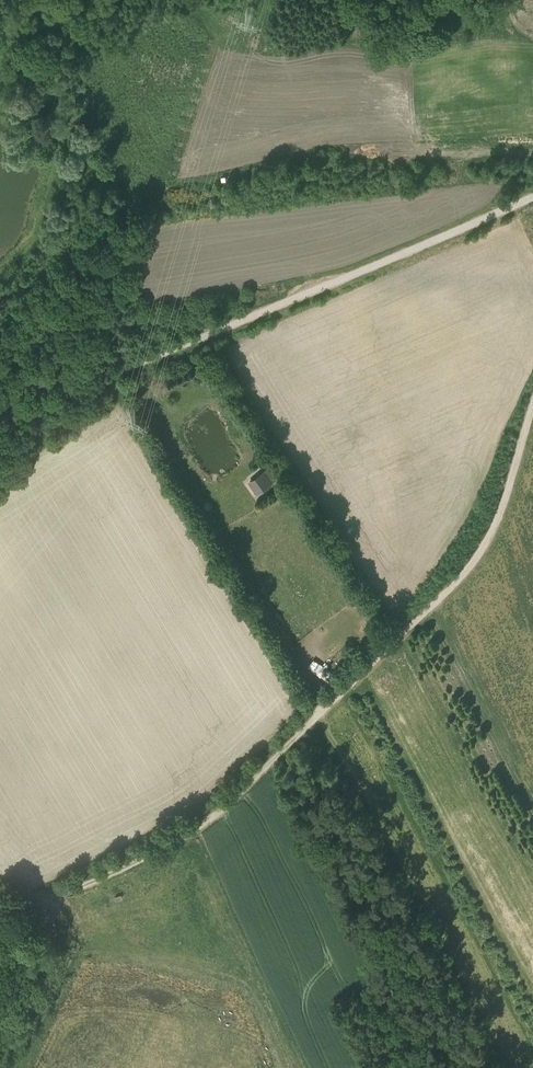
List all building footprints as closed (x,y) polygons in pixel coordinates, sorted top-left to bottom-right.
[(263,472),(251,480),(259,491),(271,483),(263,472)]
